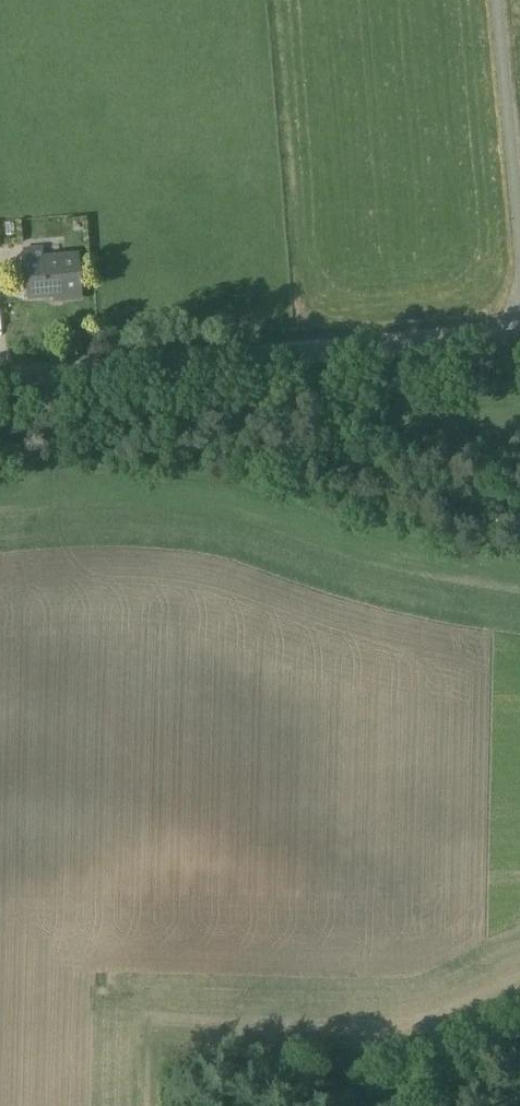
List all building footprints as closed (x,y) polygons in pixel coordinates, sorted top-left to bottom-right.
[(43,245),(24,247),(25,259),(28,297),(53,295),(61,295),(62,300),(80,298),(77,255),(44,257),(43,245)]
